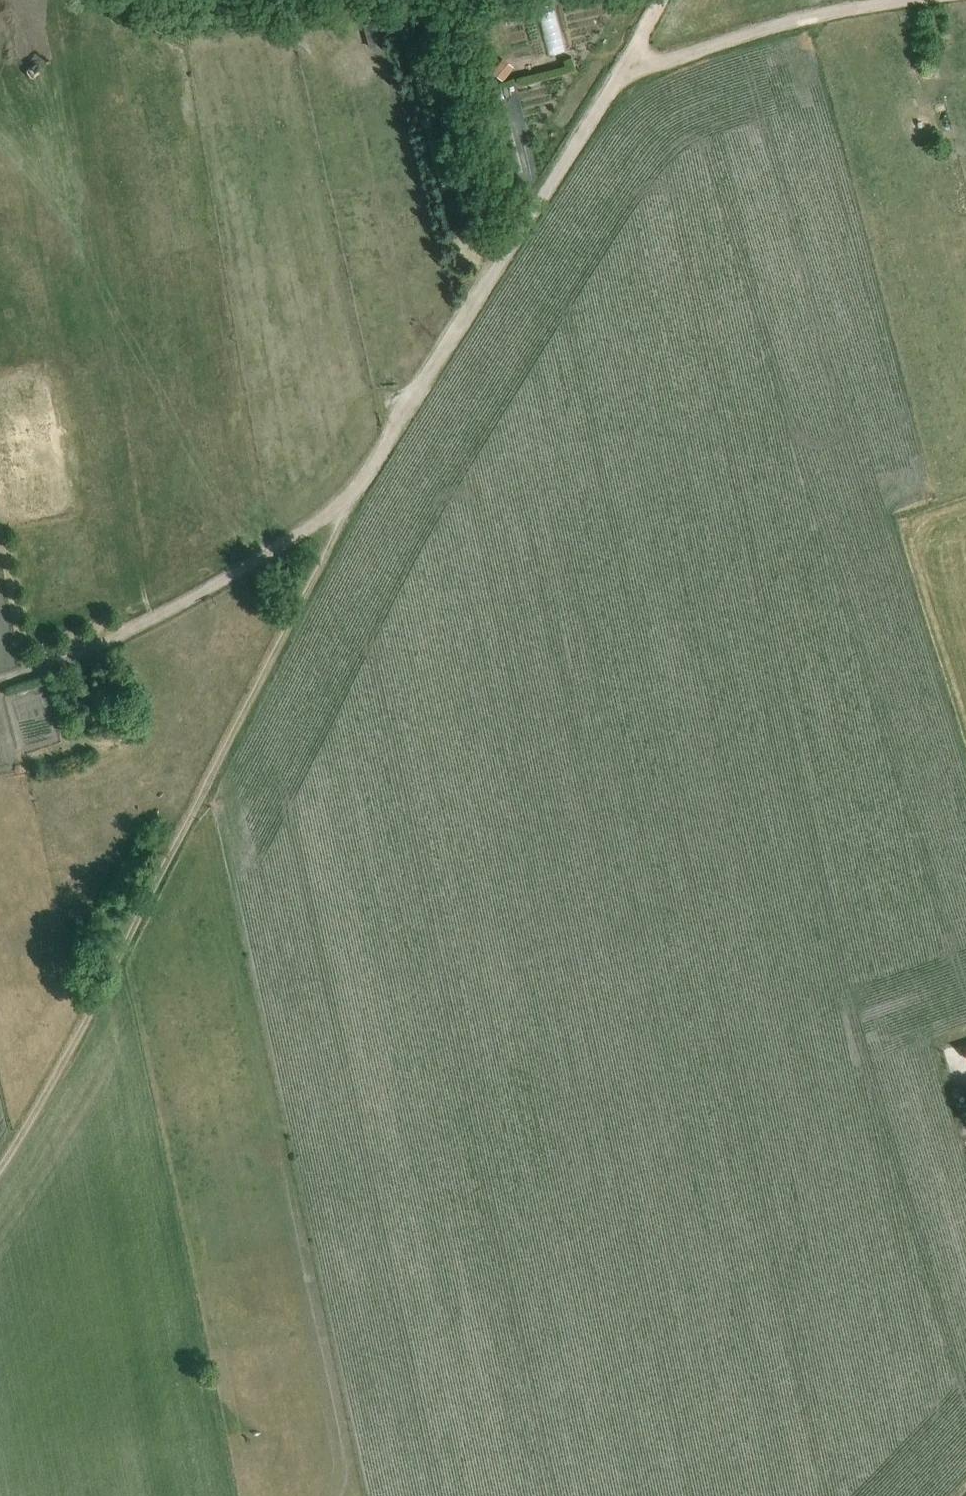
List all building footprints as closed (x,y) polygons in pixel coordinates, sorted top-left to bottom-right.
[(503,59),(492,73),(502,82),(514,68),(503,59)]
